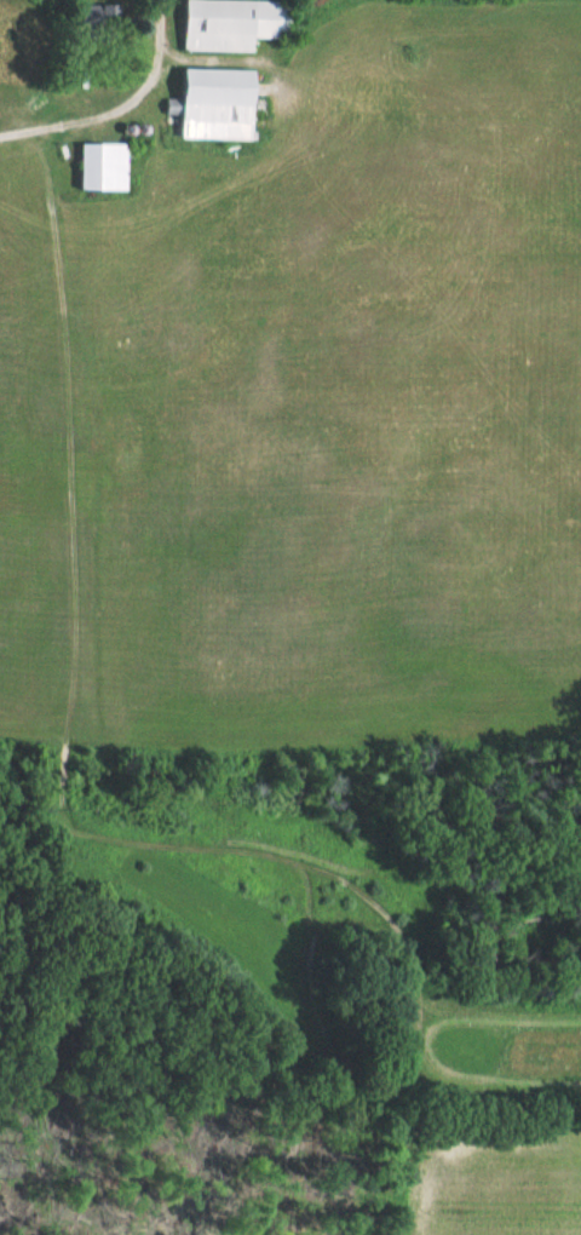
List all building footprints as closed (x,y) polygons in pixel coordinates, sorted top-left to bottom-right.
[(260,39),(297,40),(298,2),(215,0),(192,0),(191,51),(260,53),(260,39)] [(125,5),(89,5),(89,24),(125,24),(125,5)] [(185,139),(260,141),(262,71),(186,69),(185,99),(169,99),(168,116),(185,116),(185,139)] [(131,192),(131,144),(86,144),(86,192),(131,192)]
